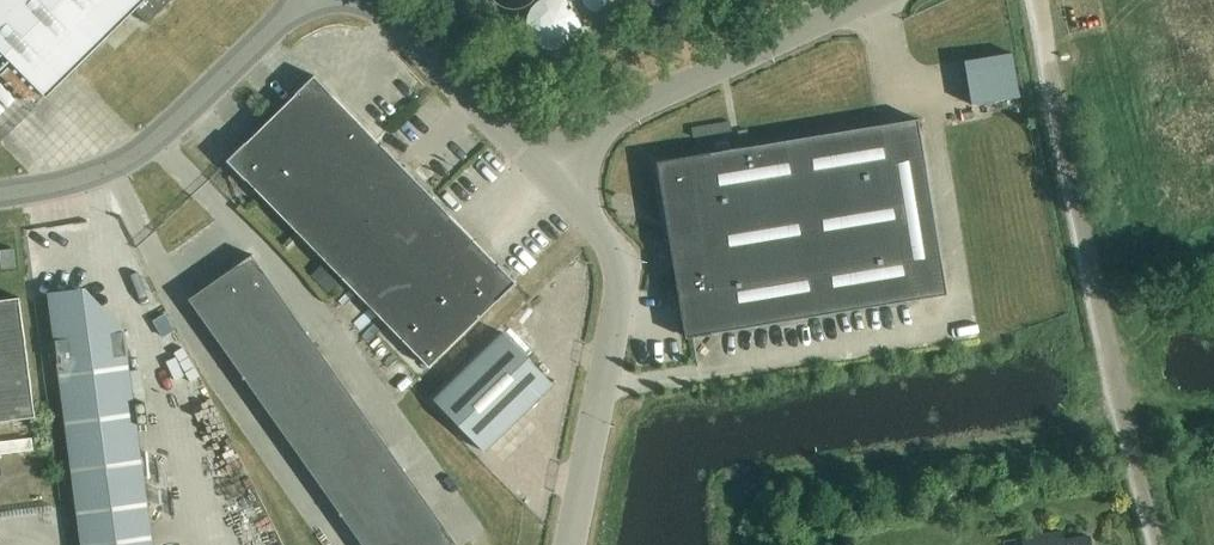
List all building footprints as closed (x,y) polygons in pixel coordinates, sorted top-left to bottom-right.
[(46,98),(134,11),(148,24),(173,0),(0,0),(0,51),(46,98)] [(1012,54),(964,61),(972,106),(1019,98),(1012,54)] [(246,144),(245,143),(227,162),(245,180),(246,180),(429,368),(497,301),(498,302),(517,284),(499,265),(498,265),(449,215),(450,215),(382,145),(381,146),(332,96),(333,95),(314,76),(296,95),(246,144)] [(657,163),(686,338),(711,333),(711,334),(947,295),(918,119),(710,154),(711,154),(657,163)] [(699,149),(739,147),(737,119),(698,121),(699,149)] [(13,250),(0,251),(0,258),(1,270),(16,269),(13,250)] [(252,256),(189,300),(362,544),(457,544),(252,256)] [(51,296),(57,340),(54,340),(81,544),(153,544),(124,331),(86,336),(80,292),(51,296)] [(35,418),(19,298),(0,301),(0,423),(35,418)] [(484,452),(553,385),(503,333),(434,400),(484,452)] [(1022,538),(1023,544),(1091,544),(1090,536),(1065,540),(1064,531),(1022,538)]
